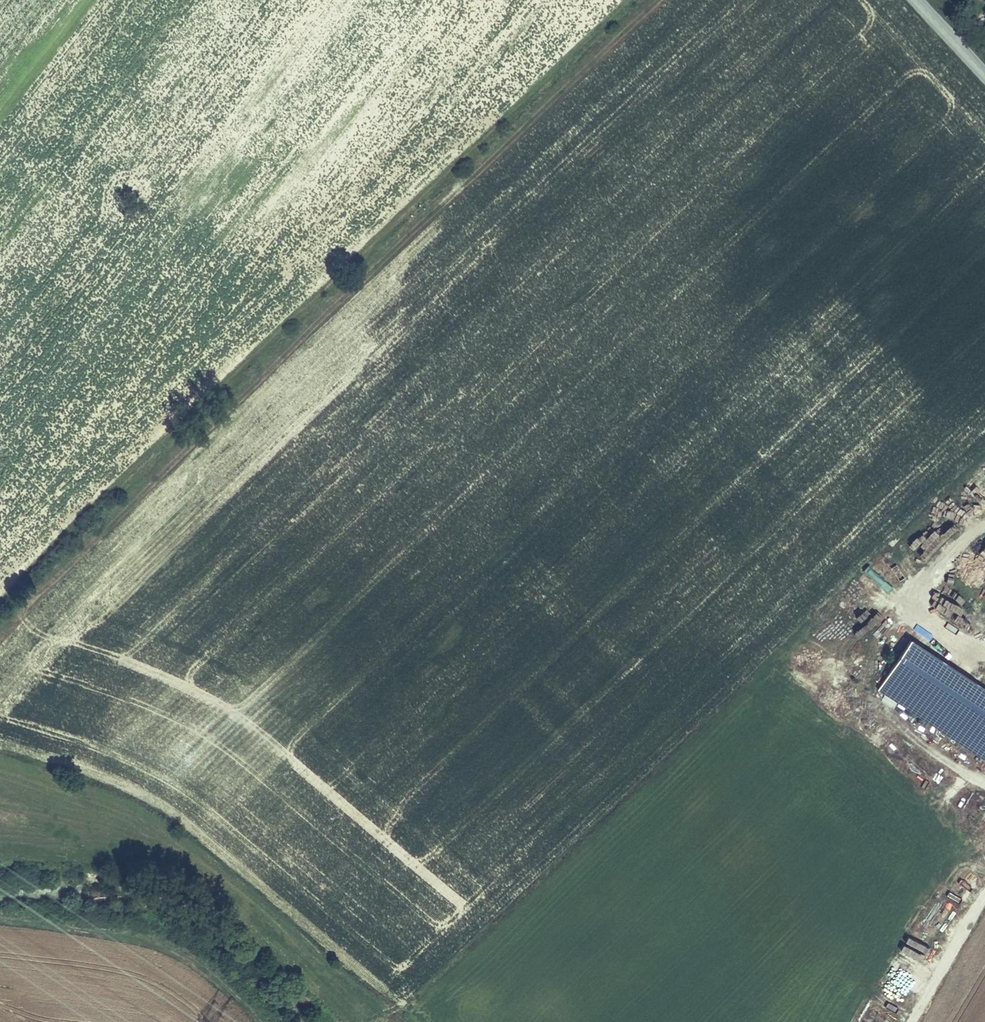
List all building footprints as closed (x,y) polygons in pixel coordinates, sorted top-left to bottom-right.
[(908,642),(874,696),(984,764),(984,690),(908,642)]
